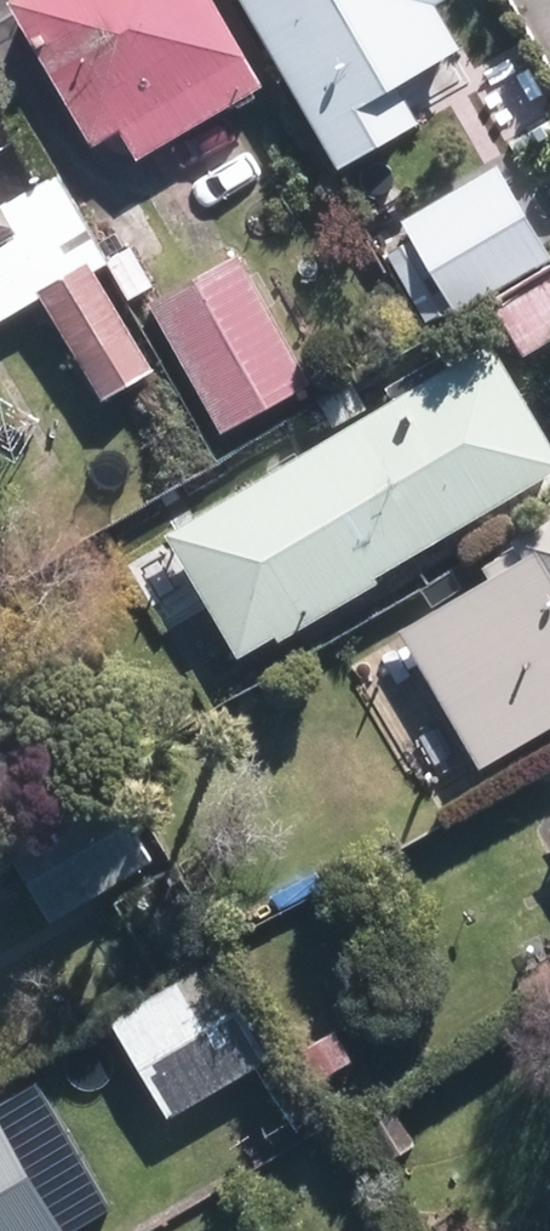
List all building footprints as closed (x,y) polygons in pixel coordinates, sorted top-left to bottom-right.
[(185,0),(0,0),(0,31),(62,139),(81,128),(101,163),(235,87),(185,0)] [(323,153),(450,67),(404,0),(218,0),(323,153)] [(525,261),(467,160),(364,218),(422,319),(525,261)] [(43,415),(115,375),(61,279),(77,270),(24,173),(0,186),(0,338),(43,415)] [(282,379),(204,243),(106,299),(184,435),(282,379)] [(535,458),(460,329),(125,522),(200,652),(535,458)] [(454,541),(467,564),(363,622),(449,774),(549,718),(549,488),(454,541)] [(527,776),(544,805),(519,820),(549,874),(549,762),(527,776)] [(180,960),(73,1022),(132,1123),(239,1061),(180,960)] [(0,1135),(0,1230),(56,1230),(0,1135)]
